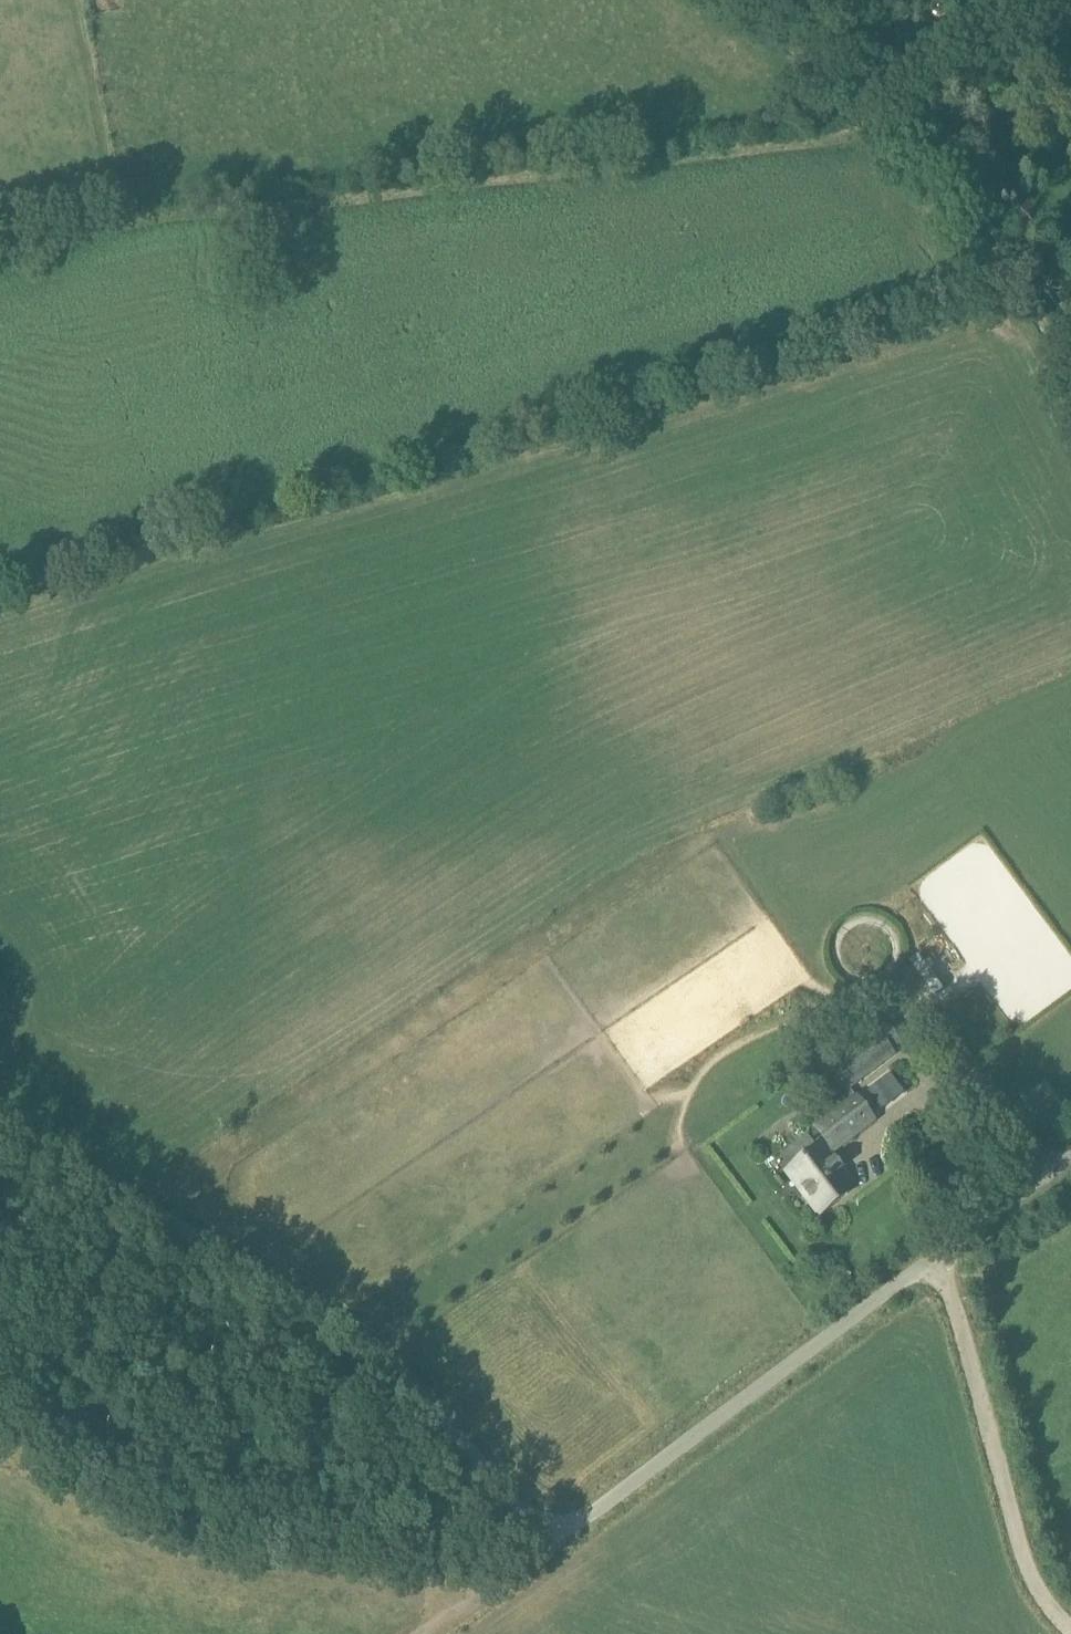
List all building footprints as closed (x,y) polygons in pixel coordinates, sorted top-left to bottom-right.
[(911,982),(929,1006),(941,998),(924,973),(911,982)] [(891,1024),(831,1067),(847,1088),(897,1052),(893,1046),(902,1040),(891,1024)] [(859,1094),(814,1128),(832,1153),(877,1120),(859,1094)] [(822,1145),(794,1165),(789,1169),(822,1214),(855,1190),(822,1145)]
